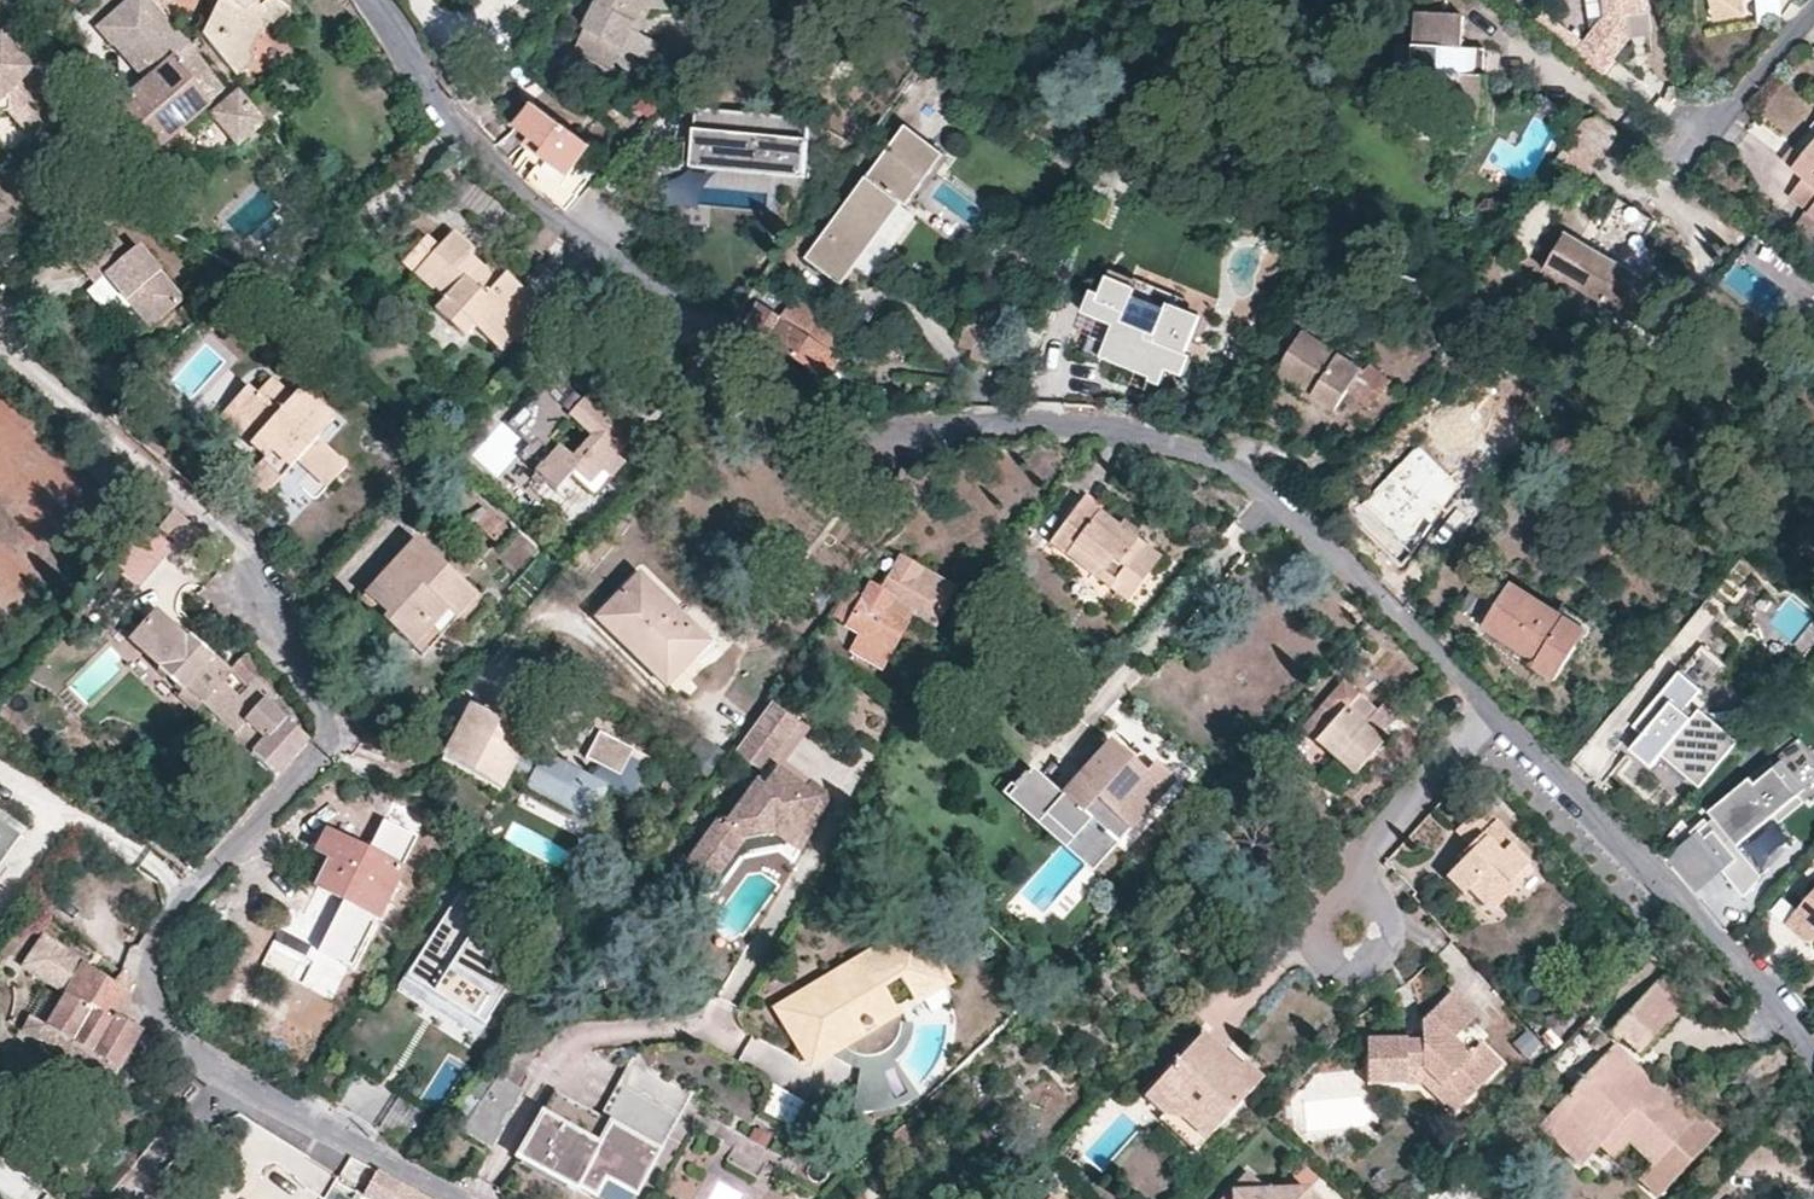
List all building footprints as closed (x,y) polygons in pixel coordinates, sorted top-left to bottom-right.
[(189,47),(147,0),(131,0),(96,29),(142,86),(173,61),(189,47)] [(169,19),(187,5),(183,0),(154,0),(169,19)] [(205,35),(244,78),(276,69),(284,67),(288,66),(291,63),(293,61),(294,58),(295,51),(294,45),(291,39),(287,35),(298,8),(287,0),(224,0),(205,35)] [(628,49),(654,63),(662,44),(638,31),(643,20),(648,11),(683,12),(682,0),(606,0),(590,29),(628,49)] [(1609,15),(1603,16),(1582,43),(1572,54),(1601,76),(1634,35),(1631,15),(1653,13),(1651,0),(1608,0),(1609,15)] [(1608,0),(1589,0),(1591,17),(1603,16),(1609,15),(1608,0)] [(1712,19),(1746,15),(1744,0),(1710,0),(1712,19)] [(1762,23),(1783,21),(1783,0),(1762,0),(1762,23)] [(1369,28),(1379,13),(1367,4),(1356,21),(1369,28)] [(1655,33),(1653,13),(1631,15),(1634,35),(1655,33)] [(1487,127),(1490,78),(1487,78),(1479,77),(1480,51),(1462,50),(1450,49),(1452,17),(1415,16),(1414,48),(1400,47),(1399,74),(1406,74),(1404,104),(1426,105),(1425,112),(1462,113),(1461,126),(1487,127)] [(1462,50),(1464,18),(1452,17),(1450,49),(1462,50)] [(617,69),(628,49),(590,29),(580,49),(617,69)] [(35,124),(58,103),(0,38),(0,101),(13,101),(35,124)] [(230,99),(189,47),(173,61),(212,113),(230,99)] [(1487,78),(1488,51),(1480,51),(1479,77),(1487,78)] [(208,116),(212,113),(173,61),(142,86),(108,115),(148,165),(208,116)] [(238,92),(230,99),(212,113),(208,116),(237,152),(268,127),(238,92)] [(657,96),(636,119),(649,130),(671,109),(657,96)] [(35,124),(13,101),(0,101),(0,115),(9,115),(25,133),(35,124)] [(529,182),(569,211),(603,164),(531,109),(516,131),(535,145),(549,156),(541,166),(529,182)] [(807,180),(813,121),(699,109),(693,168),(807,180)] [(894,222),(909,203),(912,205),(950,153),(913,126),(912,126),(911,125),(812,258),(848,285),(894,222)] [(1796,169),(1806,179),(1793,195),(1807,206),(1813,212),(1813,125),(1796,147),(1800,162),(1801,164),(1796,169)] [(549,156),(535,145),(528,156),(535,161),(541,166),(549,156)] [(1785,160),(1796,169),(1801,164),(1800,162),(1796,147),(1785,160)] [(1807,206),(1794,223),(1813,240),(1813,212),(1807,206)] [(1645,240),(1655,222),(1632,208),(1621,227),(1645,240)] [(1657,284),(1569,231),(1548,266),(1648,329),(1671,292),(1657,284)] [(526,296),(505,275),(499,281),(487,270),(469,254),(472,247),(454,232),(441,247),(429,238),(407,263),(445,297),(436,308),(465,335),(475,324),(502,348),(539,307),(526,296)] [(149,334),(184,306),(139,252),(124,262),(101,235),(71,259),(83,274),(94,288),(105,281),(121,301),(149,334)] [(499,281),(505,275),(499,271),(493,265),(487,270),(499,281)] [(219,294),(231,283),(220,272),(209,282),(219,294)] [(1187,380),(1195,361),(1184,356),(1195,330),(1178,322),(1181,317),(1130,295),(1133,287),(1111,278),(1103,297),(1100,303),(1122,312),(1116,327),(1108,345),(1091,337),(1084,354),(1103,362),(1104,359),(1154,380),(1152,384),(1164,388),(1171,373),(1187,380)] [(111,309),(121,301),(105,281),(94,288),(111,309)] [(1122,312),(1100,303),(1103,297),(1094,293),(1085,314),(1116,327),(1122,312)] [(855,337),(800,299),(787,319),(842,356),(855,337)] [(787,319),(764,304),(750,326),(827,378),(833,369),(842,356),(787,319)] [(989,315),(971,362),(984,367),(995,371),(1012,324),(989,315)] [(1316,393),(1339,407),(1362,367),(1304,331),(1280,371),(1316,393)] [(293,402),(300,393),(278,375),(271,383),(293,402)] [(615,459),(640,431),(619,412),(594,389),(579,403),(552,379),(505,428),(527,448),(522,454),(541,468),(535,474),(557,494),(574,475),(588,487),(599,475),(609,484),(624,467),(615,459)] [(269,458),(258,470),(249,480),(259,489),(269,497),(299,463),(329,489),(346,469),(317,442),(311,437),(328,417),(300,393),(293,402),(271,383),(257,398),(247,390),(229,413),(274,451),(269,458)] [(1334,414),(1339,407),(1316,393),(1312,400),(1326,409),(1334,414)] [(235,429),(269,458),(274,451),(229,413),(223,419),(235,429)] [(333,423),(328,417),(311,437),(317,442),(333,423)] [(242,473),(251,463),(239,455),(231,464),(242,473)] [(258,470),(251,463),(242,473),(249,480),(258,470)] [(1093,510),(1081,501),(1048,545),(1127,602),(1161,558),(1093,510)] [(190,552),(205,534),(177,510),(162,527),(190,552)] [(510,530),(491,512),(481,523),(500,540),(510,530)] [(882,667),(914,609),(936,622),(958,583),(940,573),(900,551),(878,590),(872,587),(864,601),(848,591),(835,614),(845,620),(843,624),(862,635),(854,651),(882,667)] [(427,612),(448,630),(468,609),(405,552),(362,598),(383,617),(377,625),(399,645),(411,656),(428,637),(415,625),(427,612)] [(712,641),(642,574),(599,619),(670,687),(699,656),(712,641)] [(1556,682),(1589,632),(1516,582),(1486,629),(1523,653),(1536,661),(1533,667),(1556,682)] [(383,617),(362,598),(357,606),(377,625),(383,617)] [(312,737),(268,698),(250,717),(217,687),(234,668),(216,652),(190,630),(188,632),(158,605),(129,637),(161,666),(160,667),(185,690),(189,686),(203,699),(238,731),(234,735),(252,752),(279,776),(312,737)] [(420,663),(448,630),(427,612),(415,625),(428,637),(411,656),(420,663)] [(233,661),(268,698),(283,684),(249,647),(233,661)] [(1666,761),(1706,794),(1745,746),(1705,713),(1696,724),(1688,716),(1706,694),(1712,699),(1735,670),(1708,648),(1638,732),(1649,741),(1638,754),(1658,770),(1666,761)] [(1354,695),(1338,679),(1295,726),(1312,740),(1333,759),(1318,778),(1334,792),(1378,744),(1385,734),(1378,729),(1386,721),(1390,716),(1377,704),(1371,710),(1354,695)] [(203,699),(189,686),(185,690),(181,694),(196,708),(203,699)] [(803,722),(773,700),(737,749),(766,770),(803,722)] [(444,759),(503,790),(512,773),(525,750),(534,735),(473,704),(450,747),(444,759)] [(623,777),(638,750),(605,731),(590,758),(623,777)] [(1117,845),(1173,781),(1140,751),(1134,759),(1124,750),(1111,740),(1062,797),(1113,841),(1117,845)] [(544,760),(525,750),(512,773),(597,818),(615,784),(550,749),(544,760)] [(823,795),(778,763),(764,782),(757,777),(725,821),(718,816),(691,858),(682,852),(663,878),(682,892),(693,875),(710,889),(746,839),(775,834),(793,848),(823,795)] [(1113,841),(1062,797),(1030,766),(1003,794),(1088,871),(1113,841)] [(1717,819),(1741,849),(1779,820),(1784,826),(1810,805),(1805,799),(1810,795),(1792,773),(1786,778),(1779,768),(1717,819)] [(1512,878),(1527,863),(1518,856),(1507,846),(1513,839),(1479,806),(1455,830),(1473,849),(1457,866),(1445,878),(1461,894),(1467,890),(1482,902),(1500,901),(1517,883),(1512,878)] [(28,830),(0,810),(0,825),(21,840),(28,830)] [(21,840),(0,825),(0,869),(21,840)] [(333,857),(320,887),(380,916),(403,865),(330,830),(326,840),(320,850),(333,857)] [(1741,898),(1765,879),(1749,859),(1725,877),(1741,898)] [(1531,868),(1527,863),(1512,878),(1517,883),(1524,875),(1531,868)] [(475,879),(410,973),(482,1025),(509,986),(501,980),(516,960),(476,932),(501,897),(475,879)] [(1795,909),(1783,922),(1794,931),(1804,940),(1813,939),(1813,888),(1795,909)] [(1771,910),(1783,922),(1795,909),(1782,898),(1771,910)] [(919,917),(773,1004),(811,1068),(957,980),(919,917)] [(64,993),(44,1024),(115,1073),(142,1030),(117,1016),(124,1002),(134,983),(122,972),(115,984),(45,936),(23,965),(64,993)] [(482,1025),(410,973),(402,984),(474,1036),(482,1025)] [(1637,995),(1664,1021),(1684,998),(1657,973),(1637,995)] [(1442,1080),(1462,1099),(1498,1060),(1477,1041),(1466,1051),(1450,1035),(1474,1012),(1448,989),(1420,1018),(1419,1044),(1412,1044),(1404,1044),(1404,1041),(1366,1043),(1367,1082),(1407,1081),(1408,1067),(1423,1067),(1440,1082),(1442,1080)] [(1642,1046),(1664,1021),(1637,995),(1609,1026),(1617,1035),(1623,1029),(1642,1046)] [(1171,1110),(1207,1142),(1263,1081),(1246,1065),(1242,1069),(1217,1047),(1206,1037),(1149,1101),(1166,1116),(1171,1110)] [(1700,1113),(1682,1096),(1676,1102),(1663,1089),(1667,1085),(1655,1075),(1652,1077),(1613,1040),(1589,1069),(1559,1101),(1563,1106),(1554,1116),(1553,1132),(1571,1150),(1596,1146),(1602,1140),(1618,1153),(1631,1139),(1636,1132),(1663,1155),(1657,1161),(1641,1180),(1658,1195),(1718,1128),(1700,1113)] [(909,1090),(895,1066),(886,1070),(895,1097),(909,1090)] [(1449,1111),(1462,1099),(1442,1080),(1440,1082),(1423,1067),(1408,1067),(1407,1081),(1418,1081),(1449,1111)] [(1676,1102),(1682,1096),(1676,1090),(1669,1083),(1667,1085),(1663,1089),(1676,1102)] [(758,1108),(787,1124),(800,1101),(772,1084),(758,1108)] [(678,1123),(619,1089),(601,1120),(555,1094),(531,1136),(517,1161),(588,1198),(598,1198),(605,1184),(619,1158),(650,1174),(678,1123)] [(392,1097),(382,1125),(402,1132),(412,1105),(392,1097)] [(1198,1153),(1207,1142),(1171,1110),(1166,1116),(1161,1121),(1198,1153)] [(1657,1161),(1663,1155),(1636,1132),(1631,1139),(1657,1161)] [(650,1174),(619,1158),(605,1184),(598,1198),(636,1198),(650,1174)] [(416,1195),(378,1174),(365,1196),(370,1198),(422,1198),(416,1195)] [(1310,1194),(1310,1189),(1267,1189),(1250,1174),(1226,1198),(1316,1198),(1310,1194)]
